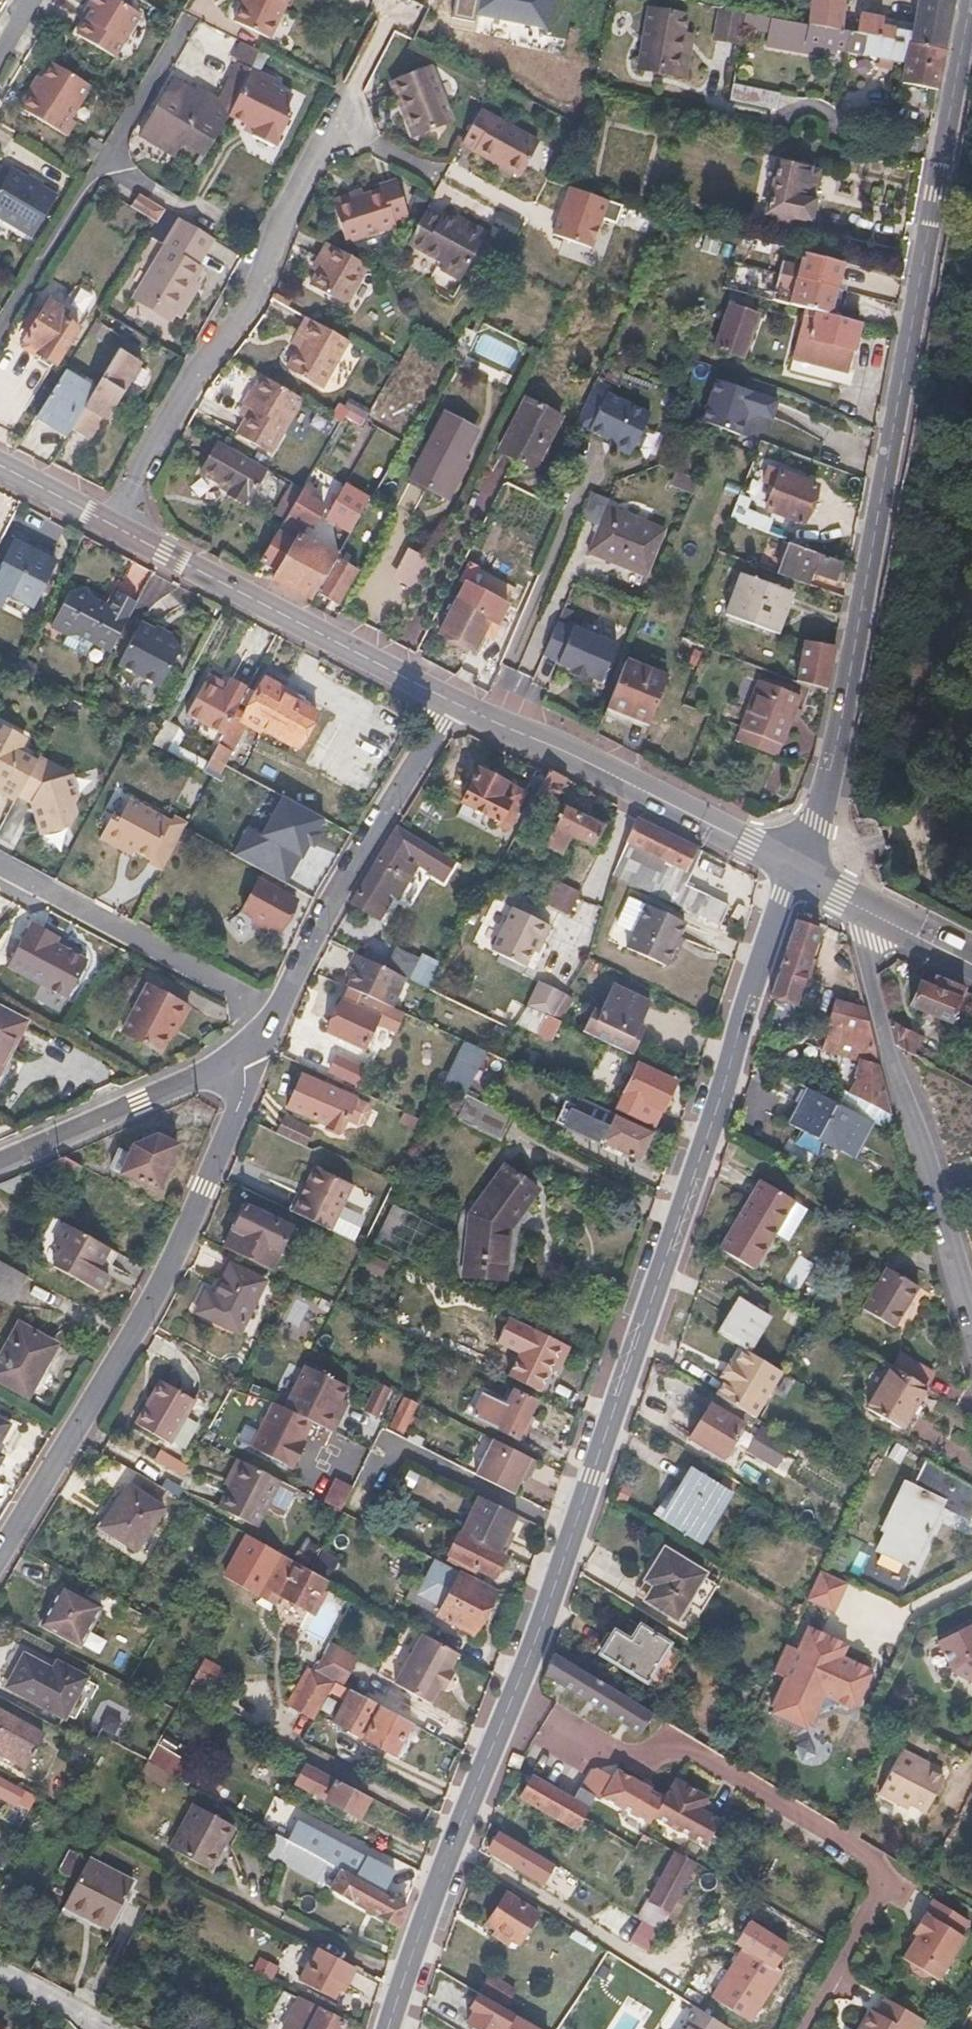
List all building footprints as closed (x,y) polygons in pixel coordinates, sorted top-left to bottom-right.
[(92,10),(85,22),(76,36),(113,58),(139,14),(115,0),(90,0),(86,6),(92,10)] [(235,20),(267,36),(285,0),(246,0),(235,20)] [(476,15),(546,27),(551,0),(479,0),(476,15)] [(807,24),(839,30),(842,0),(809,0),(807,24)] [(911,29),(908,44),(943,51),(954,0),(918,0),(911,29)] [(92,10),(86,6),(79,19),(85,22),(92,10)] [(736,10),(721,7),(713,47),(735,52),(740,26),(743,12),(736,10)] [(684,15),(648,8),(637,63),(671,69),(669,75),(682,78),(688,50),(678,48),(681,33),(684,15)] [(740,26),(768,32),(765,46),(820,57),(822,49),(843,53),(847,32),(839,30),(807,24),(743,12),(740,26)] [(911,29),(850,16),(847,32),(908,44),(911,29)] [(847,32),(843,53),(902,64),(897,86),(936,94),(943,51),(908,44),(847,32)] [(691,35),(681,33),(678,48),(688,50),(691,35)] [(277,77),(253,65),(229,112),(262,128),(259,134),(278,144),(296,109),(289,106),(296,94),(274,83),(277,77)] [(41,97),(34,94),(23,113),(68,140),(77,123),(71,120),(90,87),(58,67),(47,86),(41,97)] [(428,68),(391,83),(402,109),(399,110),(411,138),(451,121),(428,68)] [(148,117),(152,119),(179,136),(204,153),(225,123),(224,122),(191,100),(198,89),(177,75),(148,117)] [(47,86),(41,82),(34,94),(41,97),(47,86)] [(732,86),(730,103),(776,110),(779,93),(732,86)] [(541,140),(484,108),(466,141),(479,148),(477,151),(500,163),(521,175),(541,140)] [(152,119),(144,132),(171,149),(179,136),(152,119)] [(811,165),(782,157),(766,213),(769,214),(768,218),(785,223),(787,217),(809,223),(817,195),(803,191),(811,165)] [(500,163),(496,169),(518,181),(521,175),(500,163)] [(31,236),(56,196),(10,168),(8,172),(0,168),(0,218),(31,236)] [(362,196),(336,205),(347,242),(396,227),(395,222),(408,218),(396,182),(384,186),(385,189),(362,196)] [(362,196),(360,189),(333,197),(336,205),(362,196)] [(143,196),(135,190),(126,204),(153,220),(162,207),(143,196)] [(441,219),(426,211),(410,242),(446,262),(442,269),(461,280),(488,233),(468,222),(465,227),(443,215),(441,219)] [(159,241),(164,245),(137,290),(172,311),(193,278),(200,266),(194,262),(204,247),(201,245),(207,235),(175,215),(159,241)] [(324,264),(318,274),(308,292),(343,310),(368,267),(327,244),(317,260),(324,264)] [(872,270),(804,253),(797,279),(840,290),(842,282),(867,289),(872,270)] [(324,264),(317,260),(312,270),(318,274),(324,264)] [(429,286),(450,299),(459,284),(439,271),(429,286)] [(778,284),(795,289),(791,306),(804,309),(807,310),(813,311),(856,322),(858,315),(835,309),(840,290),(797,279),(780,275),(778,284)] [(198,281),(193,278),(172,311),(178,315),(198,281)] [(137,290),(133,296),(168,317),(172,311),(137,290)] [(68,308),(49,297),(24,337),(43,348),(41,351),(58,361),(78,327),(62,317),(68,308)] [(857,352),(864,325),(856,322),(813,311),(807,310),(794,359),(852,374),(857,352)] [(761,324),(728,315),(718,351),(751,360),(761,324)] [(530,344),(485,321),(468,352),(513,376),(530,344)] [(308,340),(318,345),(312,355),(309,353),(300,370),(335,390),(359,347),(317,323),(308,340)] [(318,345),(308,340),(303,350),(309,353),(312,355),(318,345)] [(140,349),(128,341),(122,350),(134,358),(140,349)] [(94,388),(69,429),(88,442),(102,419),(106,421),(117,402),(122,394),(141,363),(118,349),(94,388)] [(94,388),(66,371),(38,416),(66,433),(69,429),(94,388)] [(249,395),(257,399),(250,411),(238,432),(272,451),(303,398),(260,374),(249,395)] [(612,385),(596,378),(576,421),(607,435),(616,440),(615,444),(633,453),(637,446),(643,443),(648,434),(645,427),(653,411),(609,391),(612,385)] [(747,390),(720,380),(707,421),(745,435),(750,420),(763,415),(775,419),(781,401),(756,393),(747,390)] [(257,399),(249,395),(242,407),(250,411),(257,399)] [(564,416),(528,398),(501,451),(536,470),(564,416)] [(477,432),(445,414),(412,475),(445,492),(477,432)] [(616,440),(607,435),(605,439),(615,444),(616,440)] [(268,466),(217,437),(200,469),(218,479),(232,486),(231,488),(246,496),(247,494),(251,496),(268,466)] [(820,491),(784,476),(769,513),(806,527),(820,491)] [(218,479),(216,484),(229,491),(231,488),(232,486),(218,479)] [(373,494),(358,485),(337,523),(324,516),(314,534),(341,548),(355,525),(371,499),(373,494)] [(597,489),(585,517),(603,525),(591,552),(622,565),(642,517),(612,504),(615,497),(613,497),(597,489)] [(755,498),(743,493),(733,517),(760,529),(766,516),(750,509),(755,498)] [(383,505),(371,499),(355,525),(366,532),(383,505)] [(300,512),(290,506),(260,558),(277,568),(273,576),(310,598),(315,590),(325,575),(288,553),(295,541),(301,544),(313,525),(298,515),(300,512)] [(668,530),(642,517),(622,565),(649,576),(668,530)] [(771,533),(768,540),(789,549),(791,545),(792,542),(771,533)] [(14,540),(0,567),(0,589),(31,605),(54,560),(14,540)] [(791,545),(789,549),(778,572),(806,584),(811,573),(834,583),(841,567),(791,545)] [(416,590),(430,562),(407,549),(391,578),(416,590)] [(339,551),(325,575),(315,590),(338,601),(360,564),(339,551)] [(791,590),(744,572),(729,613),(776,631),(791,590)] [(508,602),(465,581),(441,630),(476,647),(488,624),(495,628),(508,602)] [(66,588),(64,592),(124,622),(135,601),(114,590),(106,604),(86,594),(82,583),(66,588)] [(64,592),(48,621),(65,630),(74,631),(108,650),(124,622),(64,592)] [(138,621),(135,628),(148,635),(152,629),(138,621)] [(573,629),(556,622),(543,653),(559,660),(558,663),(573,669),(579,671),(594,635),(574,626),(573,629)] [(155,627),(154,630),(151,634),(163,641),(171,636),(155,627)] [(148,635),(135,628),(119,657),(120,667),(158,687),(174,657),(181,653),(171,636),(163,641),(151,634),(154,630),(152,629),(148,635)] [(616,645),(594,635),(579,671),(586,674),(601,680),(616,645)] [(836,642),(805,637),(798,679),(802,681),(829,686),(836,642)] [(669,678),(627,660),(606,708),(649,726),(669,678)] [(289,675),(271,667),(243,722),(297,750),(315,713),(278,694),(289,675)] [(802,694),(761,678),(740,726),(735,739),(775,754),(780,743),(782,744),(802,694)] [(236,704),(202,687),(189,712),(222,730),(236,704)] [(702,710),(684,703),(679,715),(697,723),(702,710)] [(710,713),(702,710),(697,723),(704,726),(710,713)] [(740,726),(710,713),(704,726),(735,739),(740,726)] [(181,727),(166,719),(153,744),(168,752),(181,727)] [(14,800),(16,796),(37,757),(39,753),(21,744),(23,739),(1,728),(0,730),(0,792),(14,800)] [(37,757),(16,796),(30,804),(41,836),(67,830),(75,815),(72,807),(78,795),(70,774),(37,757)] [(519,792),(477,769),(458,802),(500,826),(519,792)] [(550,769),(547,775),(563,783),(566,778),(550,769)] [(563,783),(547,775),(537,795),(553,803),(563,783)] [(132,794),(131,797),(185,827),(189,820),(175,812),(173,817),(132,794)] [(283,795),(276,810),(280,812),(310,827),(295,855),(299,858),(301,857),(308,845),(312,847),(319,832),(315,830),(323,817),(283,795)] [(122,813),(115,810),(102,834),(124,846),(127,841),(137,847),(152,855),(150,860),(163,867),(185,827),(131,797),(122,813)] [(604,824),(565,803),(543,842),(560,851),(569,834),(592,846),(604,824)] [(280,812),(276,810),(262,833),(248,826),(234,854),(286,882),(299,858),(295,855),(310,827),(280,812)] [(698,847),(637,819),(612,875),(719,923),(726,906),(676,883),(698,847)] [(454,859),(398,825),(354,901),(381,917),(394,894),(399,898),(419,864),(443,878),(454,859)] [(137,847),(127,841),(124,846),(134,852),(137,847)] [(578,892),(552,879),(540,902),(567,915),(578,892)] [(296,900),(261,880),(243,911),(255,918),(251,925),(263,932),(267,925),(278,932),(296,900)] [(664,975),(687,925),(628,897),(614,927),(630,935),(621,954),(664,975)] [(548,921),(508,905),(490,950),(524,964),(532,947),(536,936),(541,938),(548,921)] [(819,927),(795,919),(770,995),(776,997),(794,1003),(799,986),(805,988),(815,956),(809,954),(819,927)] [(62,940),(36,926),(13,970),(71,1001),(91,964),(73,955),(58,947),(62,940)] [(541,938),(536,936),(532,947),(536,949),(541,938)] [(77,947),(62,940),(58,947),(73,955),(77,947)] [(397,946),(388,965),(410,975),(419,957),(419,956),(397,946)] [(350,967),(355,969),(347,985),(373,997),(396,1007),(411,976),(358,951),(350,967)] [(419,957),(410,975),(431,985),(441,967),(419,957)] [(566,989),(540,976),(529,1001),(552,1013),(566,989)] [(933,986),(921,980),(909,1002),(948,1022),(965,991),(938,978),(933,986)] [(186,1002),(145,981),(119,1032),(155,1051),(171,1020),(175,1022),(186,1002)] [(651,1000),(614,982),(590,1032),(627,1050),(651,1000)] [(373,997),(347,985),(327,1030),(362,1046),(376,1015),(367,1011),(373,997)] [(828,1019),(830,1020),(823,1044),(861,1057),(856,1076),(858,1077),(857,1080),(850,1093),(890,1114),(861,995),(840,987),(828,1019)] [(529,1001),(518,1020),(551,1036),(560,1017),(552,1013),(529,1001)] [(0,1008),(0,1072),(27,1022),(0,1008)] [(923,1038),(888,1019),(893,1044),(914,1055),(923,1038)] [(466,1039),(445,1081),(471,1094),(514,1115),(547,1132),(557,1113),(496,1084),(508,1058),(497,1053),(466,1039)] [(366,1066),(339,1054),(332,1069),(359,1082),(366,1066)] [(675,1080),(625,1056),(603,1102),(654,1125),(675,1080)] [(356,1098),(305,1075),(291,1106),(328,1123),(333,1113),(346,1119),(356,1098)] [(880,1125),(807,1088),(789,1126),(802,1132),(803,1146),(815,1152),(827,1146),(859,1163),(880,1125)] [(514,1115),(471,1094),(459,1118),(502,1139),(514,1115)] [(558,1111),(557,1113),(547,1132),(576,1146),(587,1124),(558,1111)] [(652,1130),(618,1113),(605,1141),(639,1157),(652,1130)] [(126,1151),(116,1147),(108,1166),(159,1187),(178,1143),(157,1135),(128,1148),(126,1151)] [(65,1155),(38,1167),(73,1184),(83,1165),(65,1155)] [(506,1164),(471,1214),(466,1257),(483,1259),(482,1268),(505,1271),(511,1228),(539,1188),(506,1164)] [(356,1185),(317,1165),(294,1211),(333,1230),(356,1185)] [(796,1200),(763,1181),(724,1249),(758,1269),(796,1200)] [(292,1225),(248,1202),(226,1245),(270,1268),(292,1225)] [(56,1243),(64,1247),(53,1266),(102,1292),(112,1274),(102,1269),(113,1249),(67,1223),(56,1243)] [(483,1259),(466,1257),(464,1276),(504,1282),(505,1271),(482,1268),(483,1259)] [(0,1258),(0,1296),(11,1302),(27,1273),(0,1258)] [(217,1290),(208,1286),(198,1306),(240,1328),(266,1278),(233,1261),(217,1290)] [(921,1286),(888,1267),(864,1308),(897,1328),(921,1286)] [(772,1317),(741,1298),(720,1332),(751,1351),(772,1317)] [(20,1321),(0,1354),(0,1379),(28,1395),(38,1377),(34,1374),(53,1340),(20,1321)] [(562,1341),(531,1326),(507,1374),(537,1389),(562,1341)] [(924,1385),(890,1364),(866,1406),(900,1426),(924,1385)] [(349,1390),(307,1368),(285,1410),(311,1424),(333,1435),(345,1413),(339,1410),(342,1403),(349,1390)] [(167,1379),(163,1376),(151,1398),(155,1401),(167,1379)] [(155,1401),(151,1398),(138,1421),(173,1441),(198,1396),(167,1379),(155,1401)] [(367,1406),(378,1410),(388,1385),(377,1381),(367,1406)] [(481,1395),(469,1417),(513,1439),(531,1403),(509,1392),(503,1406),(481,1395)] [(414,1403),(405,1398),(391,1428),(400,1432),(414,1403)] [(745,1423),(711,1401),(690,1435),(723,1457),(745,1423)] [(348,1406),(342,1403),(339,1410),(345,1413),(348,1406)] [(285,1410),(272,1404),(249,1448),(293,1470),(302,1453),(297,1450),(302,1441),(311,1424),(285,1410)] [(0,1419),(0,1439),(9,1424),(0,1419)] [(744,1447),(775,1465),(790,1440),(758,1422),(744,1447)] [(423,1440),(409,1433),(404,1441),(419,1449),(423,1440)] [(534,1459),(490,1438),(472,1474),(515,1496),(524,1480),(534,1459)] [(307,1444),(302,1441),(297,1450),(302,1453),(307,1444)] [(164,1448),(159,1457),(186,1472),(191,1462),(164,1448)] [(245,1457),(240,1454),(227,1480),(231,1482),(245,1457)] [(245,1457),(231,1482),(221,1502),(258,1522),(283,1476),(245,1457)] [(905,1481),(883,1527),(887,1529),(878,1548),(913,1565),(942,1504),(971,1519),(971,1518),(971,1485),(928,1458),(915,1485),(905,1481)] [(539,1462),(534,1459),(524,1480),(529,1482),(539,1462)] [(678,1501),(672,1497),(662,1514),(703,1540),(732,1491),(693,1467),(683,1483),(688,1486),(678,1501)] [(165,1504),(130,1482),(103,1522),(137,1546),(165,1504)] [(517,1514),(479,1494),(460,1529),(503,1552),(510,1538),(505,1535),(508,1530),(517,1514)] [(503,1555),(459,1531),(446,1555),(490,1578),(503,1555)] [(268,1543),(267,1542),(249,1575),(251,1575),(268,1543)] [(309,1567),(268,1543),(251,1575),(311,1609),(329,1578),(309,1567)] [(665,1548),(645,1579),(655,1586),(646,1601),(676,1619),(705,1573),(665,1548)] [(806,1599),(835,1609),(846,1577),(817,1567),(806,1599)] [(495,1589),(460,1572),(437,1615),(472,1632),(495,1589)] [(655,1586),(645,1579),(635,1595),(646,1601),(655,1586)] [(104,1604),(64,1582),(42,1621),(82,1643),(104,1604)] [(971,1678),(971,1618),(964,1611),(934,1641),(971,1678)] [(856,1704),(873,1661),(841,1649),(847,1634),(805,1617),(795,1643),(783,1638),(772,1668),(779,1671),(765,1707),(809,1724),(822,1691),(856,1704)] [(631,1639),(615,1630),(601,1654),(647,1681),(670,1643),(640,1625),(631,1639)] [(459,1653),(424,1633),(394,1684),(429,1704),(438,1688),(442,1690),(452,1674),(448,1672),(459,1653)] [(359,1658),(330,1643),(316,1669),(336,1680),(344,1685),(359,1658)] [(54,1666),(26,1651),(8,1683),(66,1714),(87,1675),(58,1658),(54,1666)] [(554,1654),(545,1674),(596,1706),(608,1687),(554,1654)] [(225,1666),(207,1656),(195,1678),(213,1688),(225,1666)] [(316,1669),(308,1665),(290,1699),(318,1714),(336,1680),(316,1669)] [(608,1687),(596,1706),(638,1731),(650,1712),(608,1687)] [(413,1723),(353,1690),(334,1725),(394,1756),(413,1723)] [(0,1708),(0,1751),(25,1764),(43,1731),(0,1708)] [(172,1789),(187,1756),(155,1742),(140,1775),(172,1789)] [(923,1759),(905,1749),(881,1792),(905,1805),(908,1799),(929,1811),(946,1779),(920,1764),(923,1759)] [(304,1761),(293,1781),(359,1816),(369,1796),(304,1761)] [(595,1766),(583,1785),(603,1798),(606,1793),(654,1821),(657,1815),(668,1795),(621,1767),(617,1774),(602,1765),(595,1766)] [(678,1777),(668,1795),(657,1815),(708,1845),(720,1819),(702,1809),(709,1796),(678,1777)] [(531,1778),(519,1797),(575,1832),(587,1811),(593,1801),(576,1791),(570,1802),(560,1795),(549,1789),(539,1783),(531,1778)] [(235,1824),(193,1801),(169,1847),(210,1871),(220,1852),(214,1849),(220,1838),(226,1842),(235,1824)] [(286,1837),(289,1839),(312,1852),(356,1877),(367,1857),(297,1818),(286,1837)] [(499,1831),(489,1848),(550,1888),(562,1870),(499,1831)] [(226,1842),(220,1838),(214,1849),(220,1852),(226,1842)] [(289,1839),(282,1852),(305,1865),(312,1852),(289,1839)] [(699,1863),(680,1851),(654,1902),(659,1904),(649,1924),(665,1933),(699,1863)] [(305,1865),(302,1871),(397,1924),(406,1905),(405,1904),(356,1877),(312,1852),(305,1865)] [(85,1861),(72,1854),(63,1871),(76,1878),(85,1861)] [(134,1882),(90,1858),(71,1895),(96,1909),(92,1916),(111,1927),(134,1882)] [(571,1876),(565,1885),(591,1901),(597,1892),(571,1876)] [(537,1913),(506,1892),(485,1923),(516,1945),(537,1913)] [(71,1895),(66,1903),(92,1916),(96,1909),(71,1895)] [(911,1934),(915,1936),(910,1944),(902,1960),(910,1964),(912,1973),(922,1979),(931,1976),(939,1980),(963,1934),(958,1932),(966,1918),(929,1898),(911,1934)] [(915,1936),(911,1934),(906,1942),(910,1944),(915,1936)] [(354,1968),(317,1948),(300,1982),(332,1999),(340,1984),(345,1987),(354,1968)] [(780,1970),(743,1948),(713,1998),(751,2020),(780,1970)] [(514,1989),(489,1975),(480,1991),(505,2005),(514,1989)] [(474,2010),(468,2021),(482,2028),(503,2028),(513,2013),(478,1993),(470,2007),(474,2010)] [(865,2028),(864,2028),(909,2028),(910,2028),(911,2028),(922,2028),(928,2018),(888,1995),(880,2009),(875,2006),(863,2027),(865,2028)] [(299,1998),(282,2028),(340,2028),(343,2022),(299,1998)]
